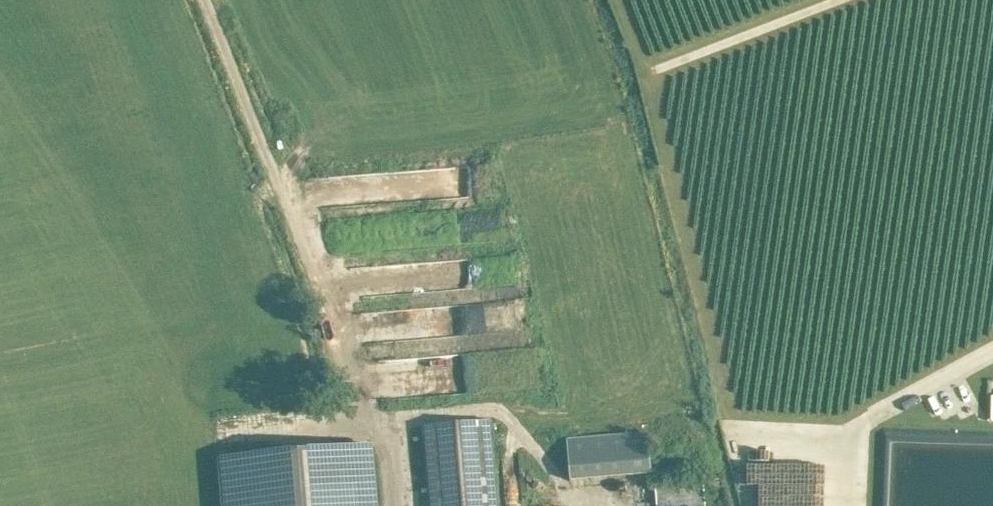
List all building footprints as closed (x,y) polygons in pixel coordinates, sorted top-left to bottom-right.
[(424,427),(428,479),(495,473),(490,421),(424,427)] [(226,505),(375,505),(369,445),(222,458),(226,505)] [(431,505),(497,505),(495,473),(428,479),(431,505)]
